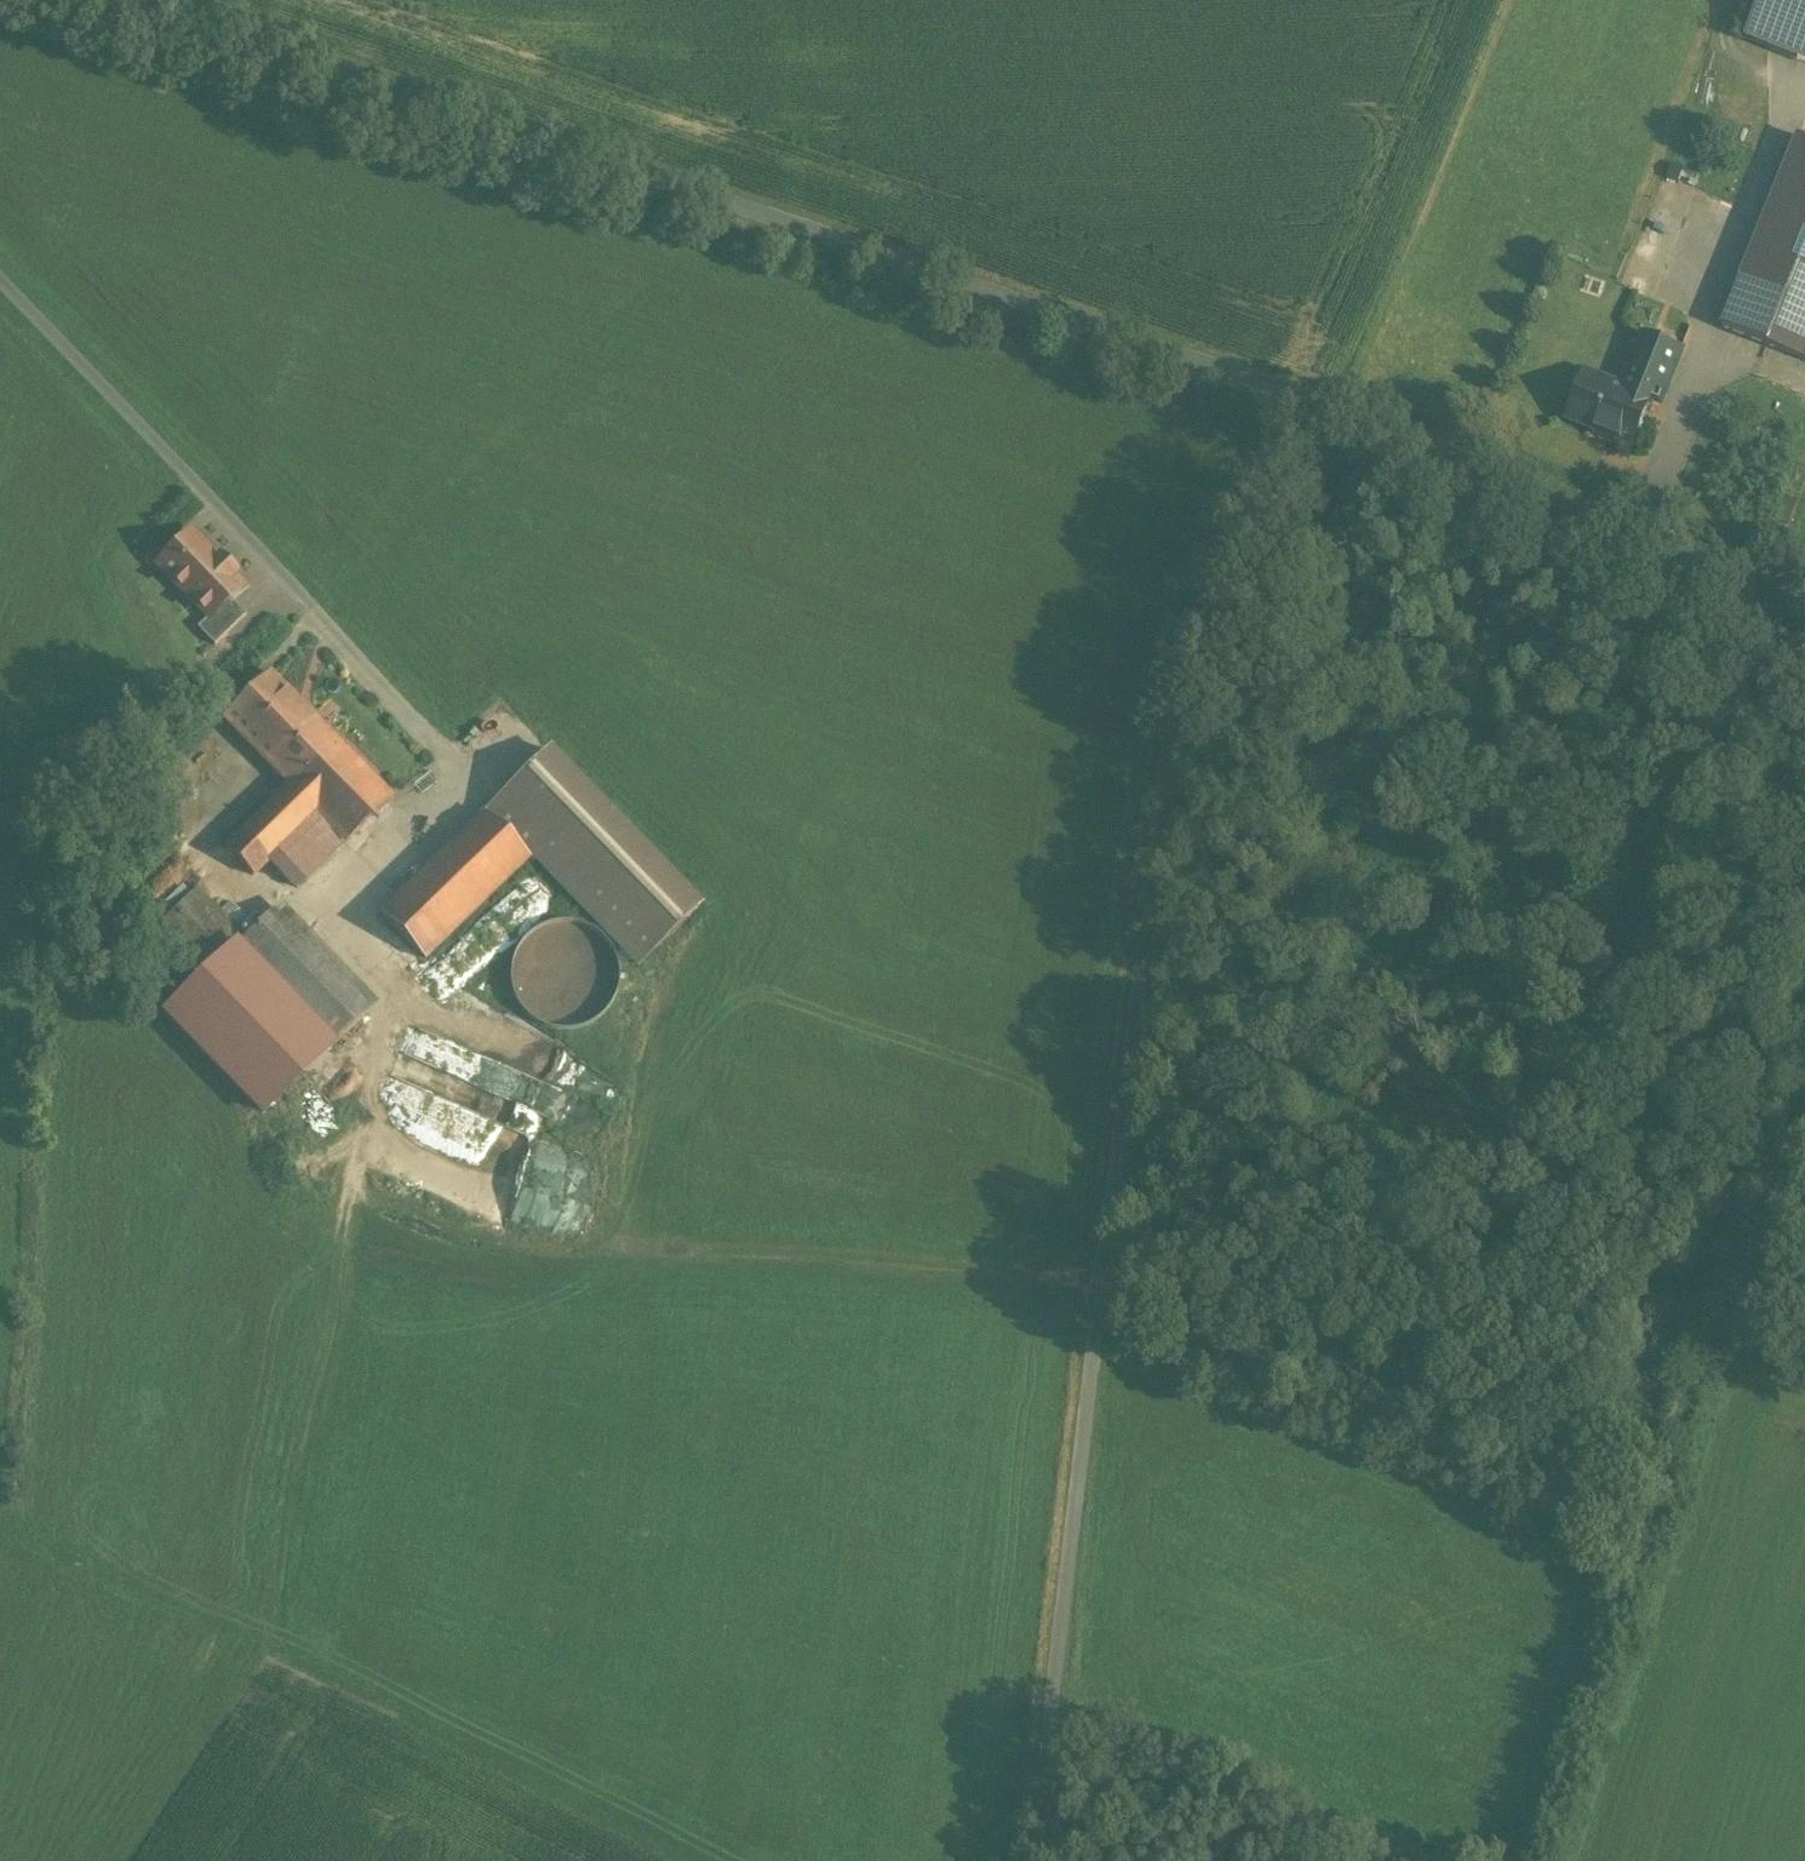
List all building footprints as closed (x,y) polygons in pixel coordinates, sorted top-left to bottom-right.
[(1744,41),(1804,66),(1804,0),(1761,0),(1744,41)] [(1722,327),(1804,360),(1804,139),(1799,136),(1722,327)] [(1621,387),(1595,377),(1587,397),(1577,393),(1567,417),(1594,428),(1596,433),(1612,439),(1617,437),(1632,444),(1637,432),(1642,430),(1643,425),(1642,421),(1650,399),(1648,398),(1652,389),(1664,394),(1682,350),(1643,334),(1621,387)] [(183,553),(115,477),(73,515),(140,590),(183,553)] [(387,801),(259,666),(208,714),(282,792),(220,851),(248,880),(267,862),(293,890),(387,801)] [(544,744),(369,912),(417,962),(524,860),(626,967),(695,901),(544,744)] [(371,1000),(273,900),(231,942),(177,887),(140,924),(292,1077),(371,1000)] [(538,953),(524,948),(513,948),(500,953),(493,961),(488,972),(488,982),(490,989),(495,999),(503,1005),(517,1010),(528,1008),(533,1006),(545,996),(549,987),(549,972),(545,962),(538,953)] [(602,1132),(627,1076),(534,1036),(520,1069),(493,1057),(482,1081),(602,1132)] [(520,1127),(512,1143),(536,1155),(544,1139),(520,1127)]
